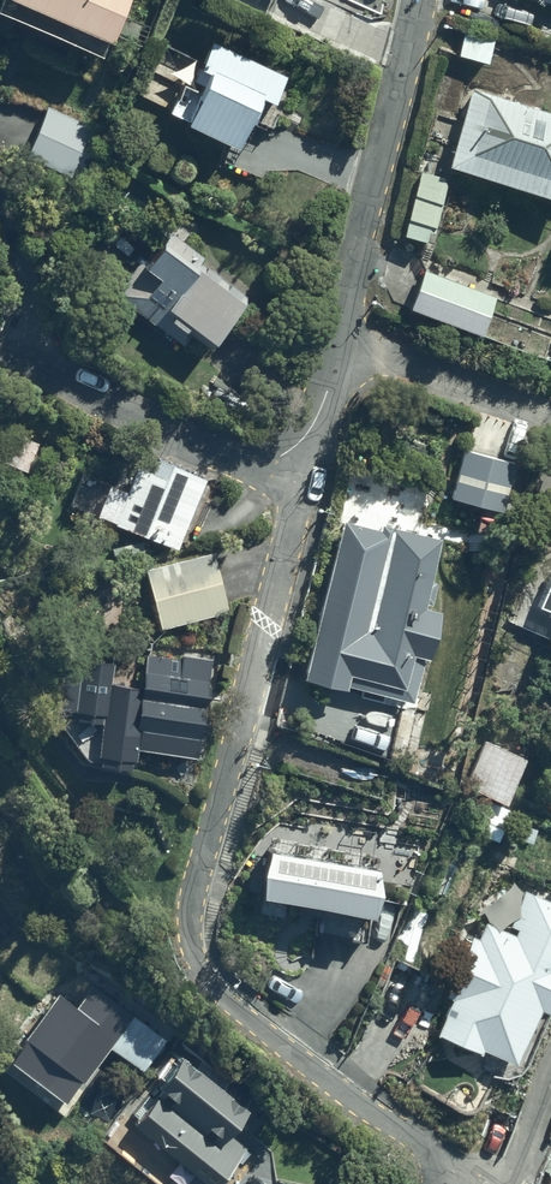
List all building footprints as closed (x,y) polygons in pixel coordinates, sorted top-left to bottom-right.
[(102,31),(117,0),(33,0),(102,31)] [(284,70),(209,33),(196,58),(202,61),(193,80),(178,73),(172,86),(174,88),(167,101),(232,132),(244,108),(251,111),(262,90),(271,95),(284,70)] [(550,185),(550,103),(469,80),(445,156),(550,185)] [(46,102),(24,147),(73,169),(77,160),(83,163),(92,144),(82,140),(90,123),(46,102)] [(445,175),(419,167),(401,229),(423,235),(427,220),(431,221),(445,175)] [(211,349),(240,309),(213,289),(217,284),(203,274),(199,279),(192,274),(199,264),(177,249),(164,240),(109,308),(118,315),(146,335),(162,314),(170,320),(165,326),(180,337),(185,330),(211,349)] [(491,290),(419,264),(405,301),(477,327),(491,290)] [(4,430),(0,440),(0,454),(27,464),(38,434),(6,423),(4,430)] [(512,457),(461,447),(448,495),(503,505),(512,457)] [(126,484),(112,479),(99,511),(176,541),(203,471),(155,452),(151,462),(136,457),(126,484)] [(376,519),(341,511),(300,667),(340,677),(341,673),(407,691),(431,597),(420,595),(437,528),(378,513),(376,519)] [(210,547),(142,561),(157,620),(224,603),(210,547)] [(536,597),(547,601),(545,608),(550,610),(550,561),(536,597)] [(108,672),(109,654),(62,648),(55,700),(86,703),(85,709),(100,711),(95,747),(109,749),(109,754),(132,757),(134,741),(196,749),(208,650),(178,647),(177,653),(143,648),(139,676),(108,672)] [(482,733),(481,736),(464,780),(503,796),(522,748),(482,733)] [(495,835),(509,802),(474,787),(460,820),(495,835)] [(256,882),(368,900),(375,855),(263,836),(256,879),(256,882)] [(465,928),(440,985),(449,989),(435,1023),(508,1055),(534,996),(547,1002),(550,992),(550,893),(523,881),(508,916),(512,918),(510,924),(485,914),(465,928)] [(24,1030),(7,1049),(61,1093),(105,1039),(140,1067),(163,1033),(89,975),(73,996),(58,984),(22,1028),(24,1030)] [(243,1097),(180,1043),(153,1073),(160,1080),(129,1115),(212,1179),(243,1138),(223,1122),(243,1097)]
